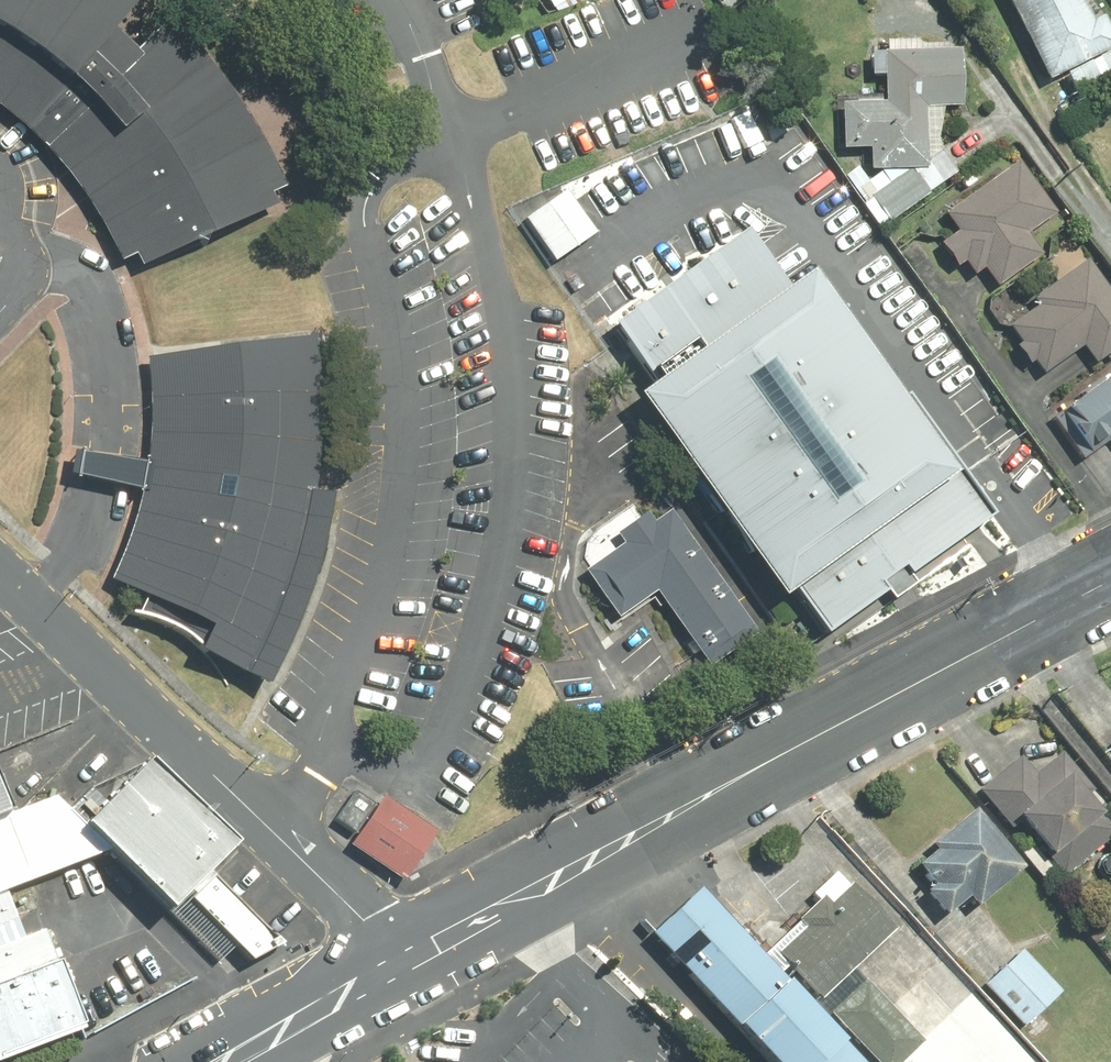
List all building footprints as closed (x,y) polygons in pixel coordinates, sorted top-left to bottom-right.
[(114,261),(126,255),(134,267),(270,206),(265,195),(287,186),(252,122),(224,84),(167,17),(124,52),(105,28),(131,0),(0,0),(0,113),(20,130),(40,147),(57,168),(61,174),(81,198),(96,224),(114,261)] [(1056,81),(1070,73),(1084,100),(1110,86),(1110,19),(1101,0),(1013,0),(1056,81)] [(874,149),(873,171),(941,173),(943,110),(965,111),(967,45),(877,43),(875,93),(836,92),(835,148),(874,149)] [(1027,156),(932,220),(985,297),(1050,253),(1038,235),(1067,215),(1027,156)] [(516,220),(548,265),(590,235),(562,191),(516,220)] [(740,237),(612,326),(651,381),(626,398),(803,650),(888,591),(894,598),(997,526),(899,388),(881,400),(851,357),(795,277),(777,290),(740,237)] [(1089,260),(1005,316),(1044,374),(1086,345),(1097,361),(1110,352),(1110,292),(1089,260)] [(308,342),(143,365),(144,408),(141,455),(139,463),(135,491),(133,506),(105,579),(138,594),(128,614),(152,621),(174,632),(199,654),(212,654),(264,677),(278,649),(304,581),(317,522),(323,494),(312,493),(306,492),(312,438),(308,342)] [(1062,406),(1098,461),(1110,452),(1110,374),(1062,406)] [(68,475),(135,491),(139,463),(72,457),(68,475)] [(758,647),(668,508),(644,523),(639,515),(614,531),(623,545),(578,574),(610,624),(649,599),(695,669),(703,682),(758,647)] [(979,785),(1017,833),(1028,824),(1068,875),(1110,841),(1110,803),(1063,743),(1042,760),(1030,745),(979,785)] [(50,800),(2,817),(0,818),(0,887),(96,853),(154,915),(174,896),(232,958),(242,969),(275,939),(205,864),(224,846),(139,754),(68,820),(50,800)] [(430,828),(376,796),(345,847),(398,880),(430,828)] [(985,806),(912,864),(959,923),(1032,866),(985,806)] [(862,877),(778,948),(819,996),(903,925),(862,877)] [(696,885),(646,933),(768,1061),(863,1061),(696,885)] [(22,937),(0,890),(0,948),(22,937)] [(0,948),(0,1056),(70,1030),(41,932),(22,937),(0,948)] [(1030,945),(986,979),(1024,1027),(1067,993),(1030,945)] [(833,1007),(884,1061),(896,1061),(922,1038),(865,978),(833,1007)]
